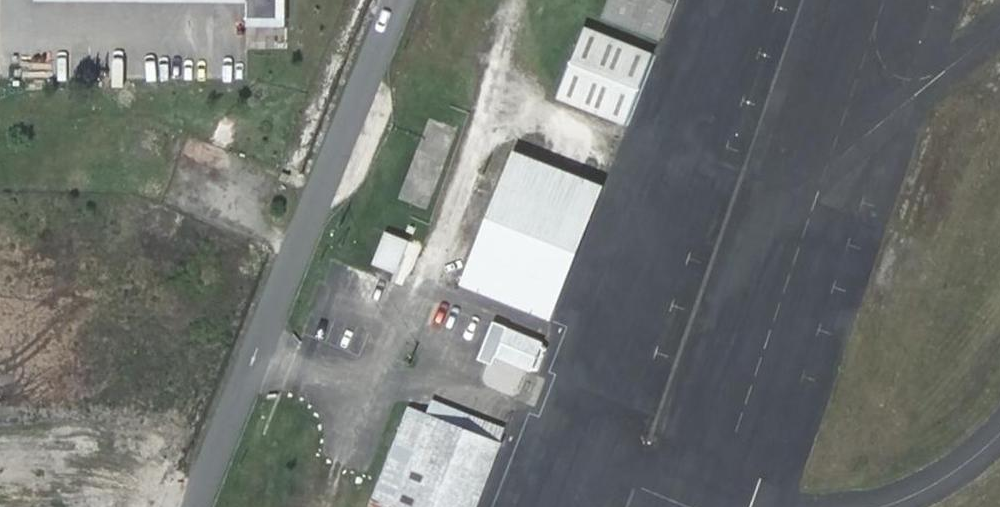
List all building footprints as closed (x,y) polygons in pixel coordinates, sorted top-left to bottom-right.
[(668,0),(600,0),(595,12),(653,36),(668,0)] [(547,97),(618,125),(648,50),(576,22),(547,97)] [(506,151),(452,284),(541,320),(595,186),(506,151)] [(368,263),(387,271),(398,243),(380,235),(368,263)] [(484,316),(469,354),(468,355),(483,360),(487,350),(520,363),(527,363),(535,343),(530,338),(497,325),(498,322),(484,316)] [(529,370),(491,357),(482,381),(521,394),(529,370)] [(500,429),(426,399),(420,415),(402,408),(362,506),(469,506),(500,429)]
